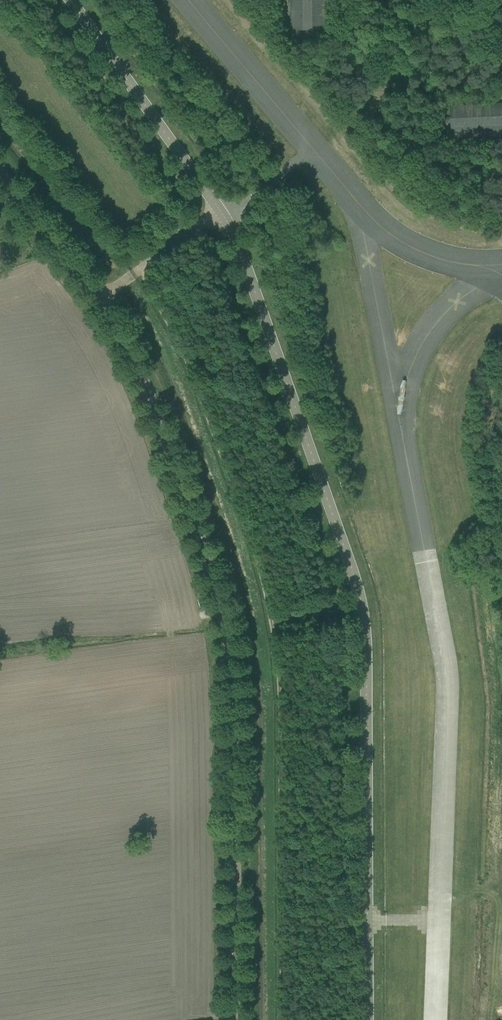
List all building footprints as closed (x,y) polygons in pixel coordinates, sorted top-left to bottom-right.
[(290,30),(300,30),(300,37),(315,37),(315,30),(325,30),(325,0),(290,0),(290,30)] [(450,105),(450,115),(443,116),(444,131),(451,130),(451,140),(501,138),(501,103),(450,105)]
